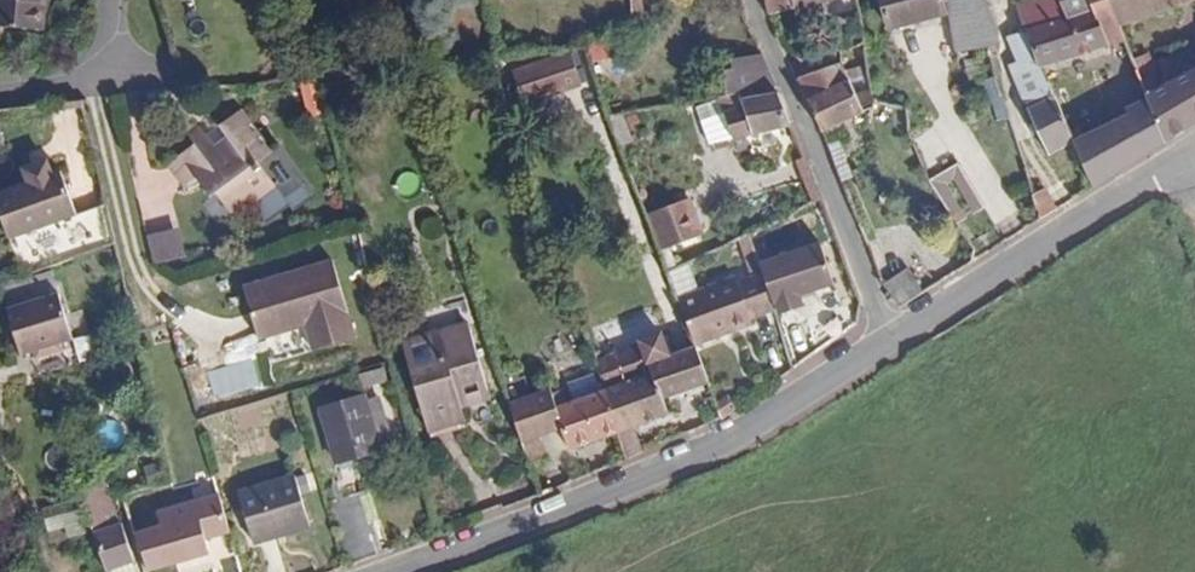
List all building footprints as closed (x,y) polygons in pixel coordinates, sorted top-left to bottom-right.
[(30,26),(31,0),(0,0),(0,24),(30,26)] [(782,21),(801,17),(800,0),(777,0),(778,22),(782,21)] [(801,17),(865,2),(865,0),(800,0),(801,17)] [(942,0),(881,0),(894,37),(949,18),(942,0)] [(991,0),(978,0),(956,2),(959,67),(1000,63),(998,54),(1010,49),(998,18),(991,0)] [(998,18),(1010,49),(1041,36),(1069,23),(1063,0),(1059,0),(998,18)] [(1069,23),(1041,36),(1053,73),(1127,40),(1122,20),(1116,0),(1063,0),(1069,23)] [(1122,20),(1186,0),(1116,0),(1122,20)] [(1041,36),(1010,49),(1033,120),(1063,109),(1053,73),(1041,36)] [(524,67),(535,103),(590,88),(581,51),(524,67)] [(785,95),(771,65),(716,79),(724,110),(730,109),(746,106),(785,95)] [(1194,122),(1194,74),(1193,68),(1144,100),(1145,104),(1157,145),(1194,122)] [(805,89),(817,126),(858,111),(857,95),(849,74),(805,89)] [(323,104),(320,78),(298,81),(302,107),(323,104)] [(999,79),(988,80),(993,118),(1005,117),(999,79)] [(857,95),(858,111),(875,108),(877,90),(857,95)] [(746,106),(730,109),(731,112),(734,121),(711,129),(720,157),(799,136),(785,95),(746,106)] [(1139,159),(1157,145),(1145,104),(1128,115),(1139,159)] [(1049,172),(1076,162),(1070,138),(1063,109),(1033,120),(1049,172)] [(731,112),(708,120),(711,129),(734,121),(731,112)] [(1086,194),(1139,159),(1128,115),(1095,136),(1093,128),(1088,131),(1086,128),(1070,138),(1076,162),(1086,194)] [(254,155),(218,119),(189,148),(175,136),(163,146),(171,156),(151,177),(175,201),(187,190),(192,191),(227,225),(263,189),(241,170),(254,155)] [(624,135),(632,161),(645,157),(639,131),(624,135)] [(66,169),(55,173),(50,158),(23,167),(27,177),(0,187),(0,215),(9,241),(82,215),(66,169)] [(951,228),(980,212),(954,162),(942,167),(920,177),(934,201),(951,228)] [(1042,214),(1053,208),(1047,194),(1037,197),(1042,214)] [(696,217),(655,230),(667,267),(673,265),(708,254),(696,217)] [(186,252),(179,224),(148,233),(156,260),(186,252)] [(980,255),(991,248),(983,238),(974,245),(980,255)] [(834,294),(822,252),(770,270),(773,292),(777,312),(778,311),(781,323),(804,316),(800,305),(834,294)] [(352,344),(329,265),(240,292),(256,343),(300,330),(309,356),(352,344)] [(667,267),(666,268),(672,288),(679,285),(673,265),(667,267)] [(902,301),(908,297),(904,293),(914,286),(901,274),(886,287),(900,299),(902,301)] [(740,295),(682,314),(696,357),(754,341),(752,333),(779,326),(777,312),(773,292),(742,302),(740,295)] [(31,362),(61,354),(58,344),(71,340),(60,294),(6,308),(17,356),(29,354),(31,362)] [(448,402),(453,420),(460,417),(455,398),(481,388),(461,325),(429,335),(448,402)] [(422,431),(453,420),(448,402),(429,335),(417,339),(425,363),(402,371),(422,431)] [(602,394),(668,370),(660,347),(641,354),(643,359),(596,376),(602,394)] [(707,389),(697,360),(602,394),(614,435),(623,465),(637,460),(629,433),(660,422),(658,405),(707,389)] [(563,453),(551,412),(544,391),(507,405),(526,467),(563,453)] [(614,435),(602,394),(551,412),(563,453),(614,435)] [(724,396),(716,400),(722,416),(730,412),(724,396)] [(372,447),(361,406),(359,398),(317,411),(333,471),(356,466),(353,455),(373,452),(372,447)] [(377,401),(361,406),(372,447),(387,443),(377,401)] [(0,479),(0,493),(10,487),(5,477),(0,479)] [(286,481),(231,499),(245,548),(300,530),(286,481)] [(209,487),(138,511),(143,526),(118,535),(131,571),(156,563),(159,571),(176,571),(205,562),(195,534),(220,525),(209,487)] [(87,523),(76,527),(82,543),(94,538),(87,523)] [(92,571),(118,571),(120,571),(108,534),(94,538),(82,543),(92,571)]
